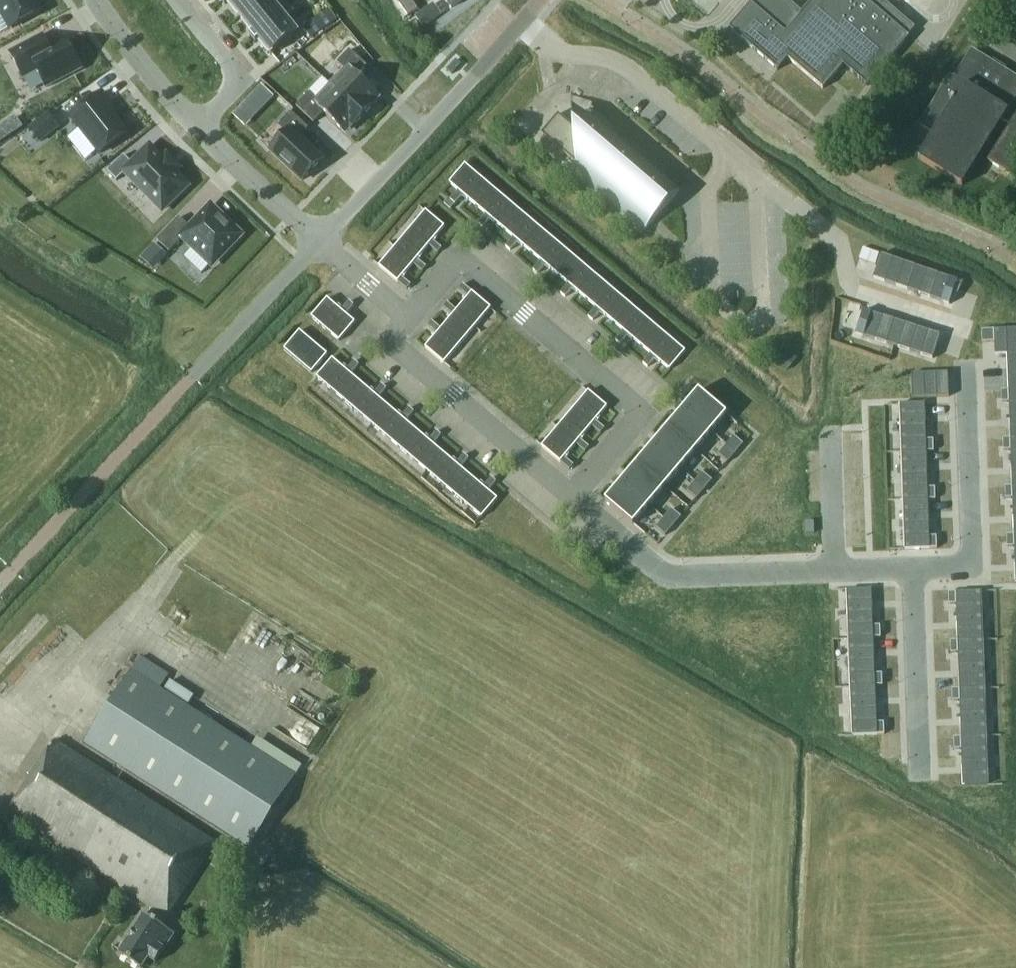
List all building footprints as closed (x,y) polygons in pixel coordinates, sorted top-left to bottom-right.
[(34,0),(0,0),(0,9),(11,29),(41,12),(34,0)] [(262,0),(224,0),(223,1),(226,4),(228,2),(241,17),(262,0)] [(283,14),(272,0),(262,0),(241,17),(253,33),(250,35),(253,38),(283,14)] [(409,0),(399,7),(403,12),(413,5),(409,0)] [(452,9),(464,0),(446,0),(452,9)] [(801,13),(785,0),(753,0),(728,29),(777,71),(787,59),(822,89),(842,65),(866,85),(908,37),(907,36),(915,28),(882,0),(812,0),(801,13)] [(413,5),(403,12),(407,18),(417,11),(413,5)] [(330,9),(316,19),(324,29),(337,19),(330,9)] [(299,33),(283,14),(253,38),(256,42),(259,40),(272,55),(299,33)] [(11,54),(23,77),(37,70),(46,85),(56,80),(58,82),(80,68),(65,41),(50,49),(44,37),(11,54)] [(913,160),(967,188),(1015,92),(1015,72),(965,46),(923,128),(928,130),(913,160)] [(346,71),(332,86),(364,116),(376,104),(373,102),(378,96),(358,77),(367,66),(350,50),(337,63),(346,71)] [(452,74),(461,64),(456,60),(447,70),(452,74)] [(275,98),(262,85),(247,101),(260,113),(275,98)] [(309,93),(296,106),(314,123),(324,113),(344,132),(349,127),(352,129),(364,116),(332,86),(317,101),(309,93)] [(97,97),(70,119),(99,156),(127,134),(109,112),(113,109),(101,94),(97,97)] [(578,175),(644,231),(682,186),(590,107),(574,127),(558,113),(541,133),(583,169),(578,175)] [(991,163),(1015,174),(1015,107),(991,163)] [(49,114),(30,129),(40,142),(59,127),(49,114)] [(289,137),(273,154),(303,183),(321,163),(300,143),(309,132),(292,116),(280,128),(289,137)] [(0,128),(0,143),(22,128),(15,118),(0,128)] [(124,155),(108,171),(117,180),(126,172),(162,209),(187,186),(149,147),(132,163),(124,155)] [(465,165),(450,183),(459,191),(451,200),(455,204),(456,204),(463,195),(477,207),(493,188),(465,165)] [(493,188),(477,207),(486,214),(479,223),(479,224),(483,228),(483,227),(491,218),(505,230),(521,211),(493,188)] [(449,198),(445,203),(452,209),(455,204),(451,200),(449,198)] [(212,264),(240,235),(211,208),(191,229),(180,218),(158,241),(170,252),(184,237),(212,264)] [(426,211),(410,230),(429,245),(438,253),(442,249),(442,248),(433,241),(445,227),(426,211)] [(521,211),(505,230),(514,238),(506,247),(510,251),(511,250),(518,241),(532,253),(548,235),(521,211)] [(410,230),(395,248),(414,264),(423,271),(423,272),(427,267),(426,267),(417,259),(429,245),(410,230)] [(548,235),(532,253),(541,261),(534,270),(533,270),(538,274),(546,265),(560,276),(576,258),(548,235)] [(155,243),(141,258),(150,266),(164,252),(155,243)] [(395,248),(379,266),(398,282),(408,290),(411,285),(402,278),(414,264),(395,248)] [(863,248),(859,259),(876,265),(879,254),(863,248)] [(881,254),(873,277),(942,301),(950,278),(881,254)] [(576,258),(560,276),(569,284),(561,293),(565,297),(566,297),(573,288),(587,300),(603,281),(576,258)] [(603,281),(587,300),(596,308),(589,317),(588,317),(593,321),(593,320),(601,311),(615,323),(631,305),(603,281)] [(468,297),(457,310),(476,326),(491,308),(472,292),(463,284),(459,289),(460,289),(468,297)] [(328,299),(312,317),(340,341),(356,322),(346,314),(354,305),(349,301),(342,311),(337,307),(328,299)] [(453,315),(441,329),(460,345),(476,326),(457,310),(448,303),(444,307),(453,315)] [(631,305),(615,323),(624,331),(616,340),(620,344),(621,344),(628,335),(642,347),(658,328),(631,305)] [(871,312),(864,336),(932,358),(940,334),(871,312)] [(437,333),(425,348),(444,363),(460,345),(441,329),(432,321),(428,326),(429,326),(437,333)] [(658,328),(642,347),(651,354),(644,363),(643,363),(648,367),(656,358),(670,370),(686,351),(658,328)] [(982,331),(982,343),(983,343),(995,342),(995,355),(1007,355),(1009,390),(1015,390),(1015,329),(994,330),(982,331)] [(328,355),(300,331),(284,350),(312,373),(328,355)] [(796,358),(785,349),(775,362),(785,371),(796,358)] [(333,359),(317,377),(344,401),(360,382),(351,375),(358,366),(359,365),(355,361),(354,362),(347,371),(333,359)] [(913,398),(949,396),(948,372),(912,373),(913,398)] [(360,382),(344,401),(372,424),(388,406),(379,398),(386,390),(387,389),(382,385),(382,386),(374,394),(360,382)] [(1001,390),(1002,402),(1009,402),(1010,438),(1015,438),(1015,390),(1009,390),(1001,390)] [(588,391),(573,409),(592,425),(592,426),(601,433),(605,429),(600,425),(596,421),(607,407),(608,407),(589,391),(588,391)] [(727,414),(699,391),(683,409),(711,433),(727,414)] [(925,403),(900,404),(900,405),(901,441),(902,453),(927,452),(934,452),(934,440),(926,440),(925,404),(925,403)] [(388,406),(372,424),(399,447),(415,429),(406,421),(414,413),(414,412),(410,408),(409,409),(402,417),(388,406)] [(573,409),(558,428),(576,444),(585,451),(585,452),(589,447),(580,439),(592,426),(592,425),(573,409)] [(711,433),(683,409),(668,427),(696,451),(711,433)] [(680,469),(696,451),(668,427),(652,445),(680,469)] [(558,428),(542,446),(561,462),(570,470),(574,465),(565,458),(576,444),(558,428)] [(415,429),(399,447),(427,471),(443,452),(434,444),(441,436),(441,435),(437,431),(437,432),(429,441),(415,429)] [(736,453),(743,444),(734,436),(726,445),(736,453)] [(1003,439),(1004,451),(1011,450),(1012,487),(1015,486),(1015,438),(1010,438),(1003,439)] [(680,469),(652,445),(637,464),(665,487),(680,469)] [(736,453),(726,445),(718,454),(728,462),(736,453)] [(443,452),(427,471),(442,483),(454,494),(470,475),(461,468),(469,459),(464,455),(457,464),(443,452)] [(927,452),(902,453),(903,489),(903,501),(928,500),(936,500),(935,488),(928,488),(927,452)] [(649,506),(665,487),(637,464),(621,482),(649,506)] [(703,472),(695,482),(704,490),(712,480),(703,472)] [(470,475),(454,494),(482,518),(498,499),(489,491),(496,482),(492,478),(484,487),(470,475)] [(634,524),(649,506),(621,482),(605,500),(633,524),(634,524)] [(704,490),(695,482),(687,491),(697,499),(704,490)] [(1005,487),(1005,499),(1013,499),(1014,531),(1014,535),(1015,535),(1015,486),(1012,487),(1005,487)] [(928,500),(903,501),(905,538),(905,550),(930,549),(937,549),(937,537),(930,537),(928,500)] [(674,526),(681,517),(672,509),(664,518),(674,526)] [(666,535),(674,526),(664,518),(656,527),(666,535)] [(1007,535),(1007,547),(1014,547),(1015,583),(1015,535),(1014,535),(1007,535)] [(872,589),(847,590),(848,627),(849,639),(874,638),(881,638),(880,626),(873,626),(872,589)] [(956,592),(949,593),(949,605),(956,604),(958,641),(983,640),(981,592),(981,591),(956,592)] [(874,638),(849,639),(851,687),(876,686),(883,686),(882,674),(875,674),(874,638)] [(958,641),(950,641),(951,653),(958,653),(959,689),(984,688),(983,640),(958,641)] [(296,774),(160,687),(169,673),(141,655),(85,744),(248,849),(296,774)] [(166,690),(188,704),(194,695),(171,681),(166,690)] [(876,686),(851,687),(852,724),(852,736),(877,735),(885,735),(884,723),(877,723),(877,712),(876,686)] [(959,689),(952,689),(953,701),(960,701),(960,709),(961,738),(986,737),(984,688),(959,689)] [(961,738),(954,738),(954,750),(962,750),(963,786),(988,785),(986,737),(961,738)] [(156,962),(175,934),(162,925),(216,842),(56,739),(9,812),(153,906),(147,915),(145,914),(119,953),(142,967),(143,967),(150,958),(156,962)] [(296,774),(302,766),(259,739),(254,747),(296,774)]
